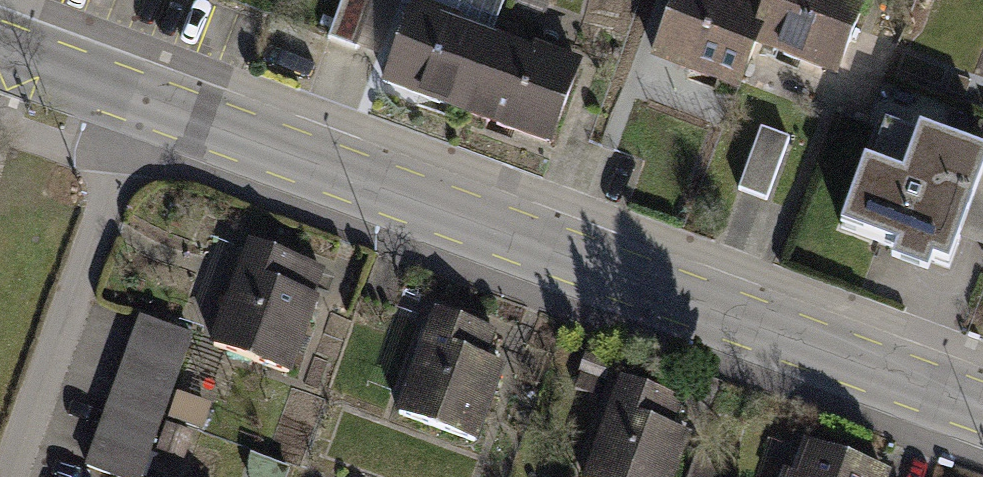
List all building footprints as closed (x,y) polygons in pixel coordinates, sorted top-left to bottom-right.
[(765,25),(701,0),(684,0),(658,66),(749,102),(767,56),(772,44),(760,39),(765,25)] [(765,25),(760,39),(772,44),(767,56),(848,88),(880,6),(865,0),(775,0),(765,25)] [(462,124),(496,44),(415,11),(382,90),(462,124)] [(578,79),(496,44),(462,124),(545,159),(578,79)] [(741,190),(773,202),(797,134),(766,123),(741,190)] [(908,172),(873,268),(953,296),(982,214),(982,199),(908,172)] [(335,279),(255,250),(218,351),(297,380),(335,279)] [(200,335),(100,299),(80,356),(126,373),(93,464),(128,476),(148,476),(200,335)] [(513,353),(432,319),(397,404),(478,438),(513,353)] [(625,387),(587,476),(683,476),(706,421),(625,387)] [(801,451),(792,476),(882,476),(801,451)]
